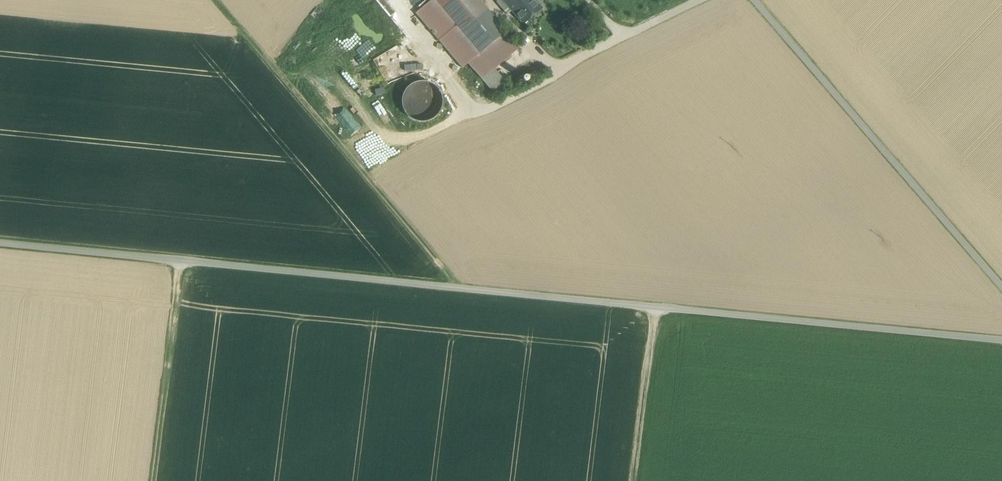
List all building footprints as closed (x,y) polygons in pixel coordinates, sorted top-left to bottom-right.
[(422,9),(417,13),(463,67),(468,62),(467,62),(478,52),(480,52),(481,52),(437,0),(432,0),(422,9)] [(481,52),(505,32),(505,31),(478,0),(437,0),(481,52)] [(502,0),(498,0),(496,2),(507,14),(511,11),(502,0)] [(511,11),(513,12),(527,0),(502,0),(511,11)] [(513,12),(523,24),(542,8),(535,0),(527,0),(513,12)] [(505,32),(481,52),(480,52),(478,52),(493,68),(518,48),(522,44),(519,40),(517,41),(515,38),(516,37),(509,29),(505,32)] [(493,68),(478,52),(467,62),(468,62),(481,78),(493,68)] [(545,66),(529,74),(531,79),(547,71),(545,66)] [(511,89),(493,68),(481,78),(497,96),(511,89)] [(521,78),(515,82),(518,87),(524,84),(521,78)] [(319,88),(328,98),(334,93),(324,83),(319,88)]
